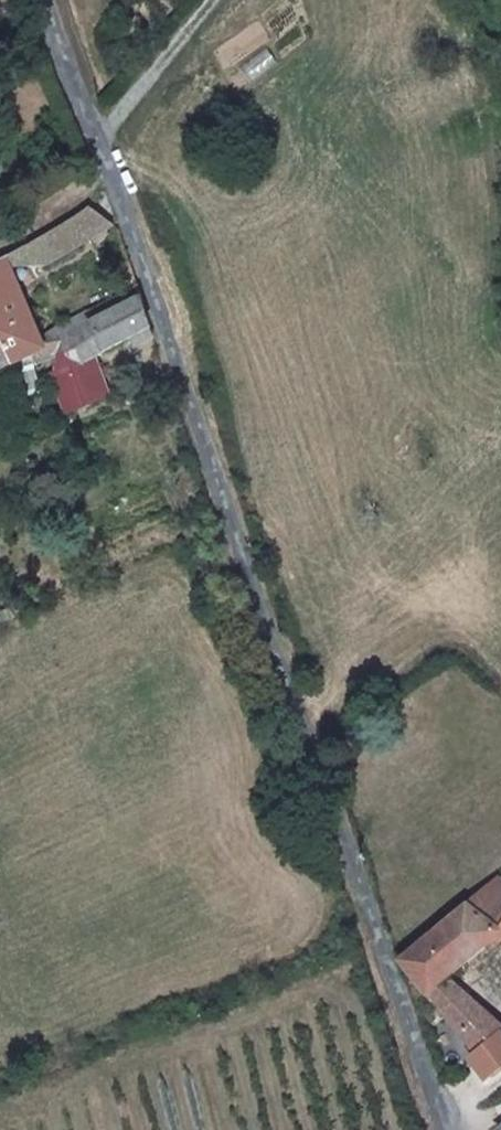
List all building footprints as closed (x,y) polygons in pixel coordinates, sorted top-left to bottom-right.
[(105,223),(87,206),(43,233),(53,251),(105,223)] [(53,251),(43,233),(14,250),(26,266),(53,251)] [(14,373),(47,361),(1,259),(0,259),(0,342),(14,373)] [(139,295),(73,339),(87,366),(95,360),(149,325),(139,295)] [(50,380),(71,411),(116,395),(95,360),(87,366),(73,339),(68,342),(50,380)] [(14,373),(0,342),(0,378),(14,373)] [(464,902),(491,924),(500,914),(500,881),(494,876),(464,902)] [(491,924),(464,902),(397,961),(423,991),(445,973),(457,962),(454,957),(491,924)] [(491,924),(500,932),(500,914),(491,924)] [(482,1008),(445,973),(423,991),(458,1032),(482,1008)] [(458,1032),(476,1053),(500,1028),(500,1025),(482,1008),(458,1032)]
